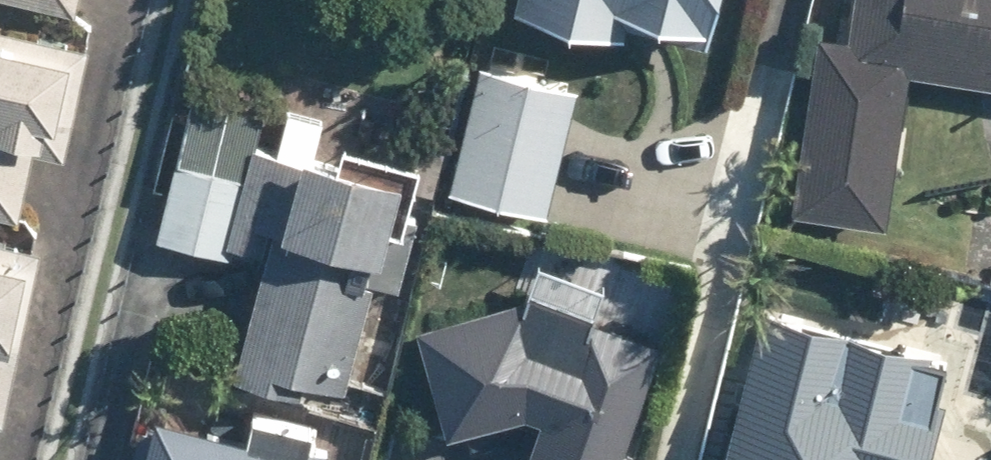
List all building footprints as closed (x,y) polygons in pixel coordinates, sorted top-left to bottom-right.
[(87,10),(89,0),(20,0),(87,10)] [(520,8),(719,51),(730,0),(522,0),(520,8)] [(852,55),(815,50),(796,214),(900,227),(918,78),(990,87),(990,0),(858,0),(852,55)] [(23,218),(38,152),(66,159),(92,47),(0,26),(0,213),(23,218)] [(578,85),(476,65),(453,191),(555,210),(578,85)] [(282,144),(263,139),(240,215),(285,229),(241,375),(351,409),(418,186),(321,156),(331,123),(292,111),(282,144)] [(0,240),(0,420),(12,422),(44,248),(0,240)] [(655,354),(594,332),(608,295),(484,249),(423,416),(501,445),(496,459),(615,459),(655,354)] [(768,294),(727,459),(938,459),(962,361),(835,330),(840,312),(768,294)] [(324,419),(224,396),(218,420),(166,407),(153,459),(314,459),(324,419)]
